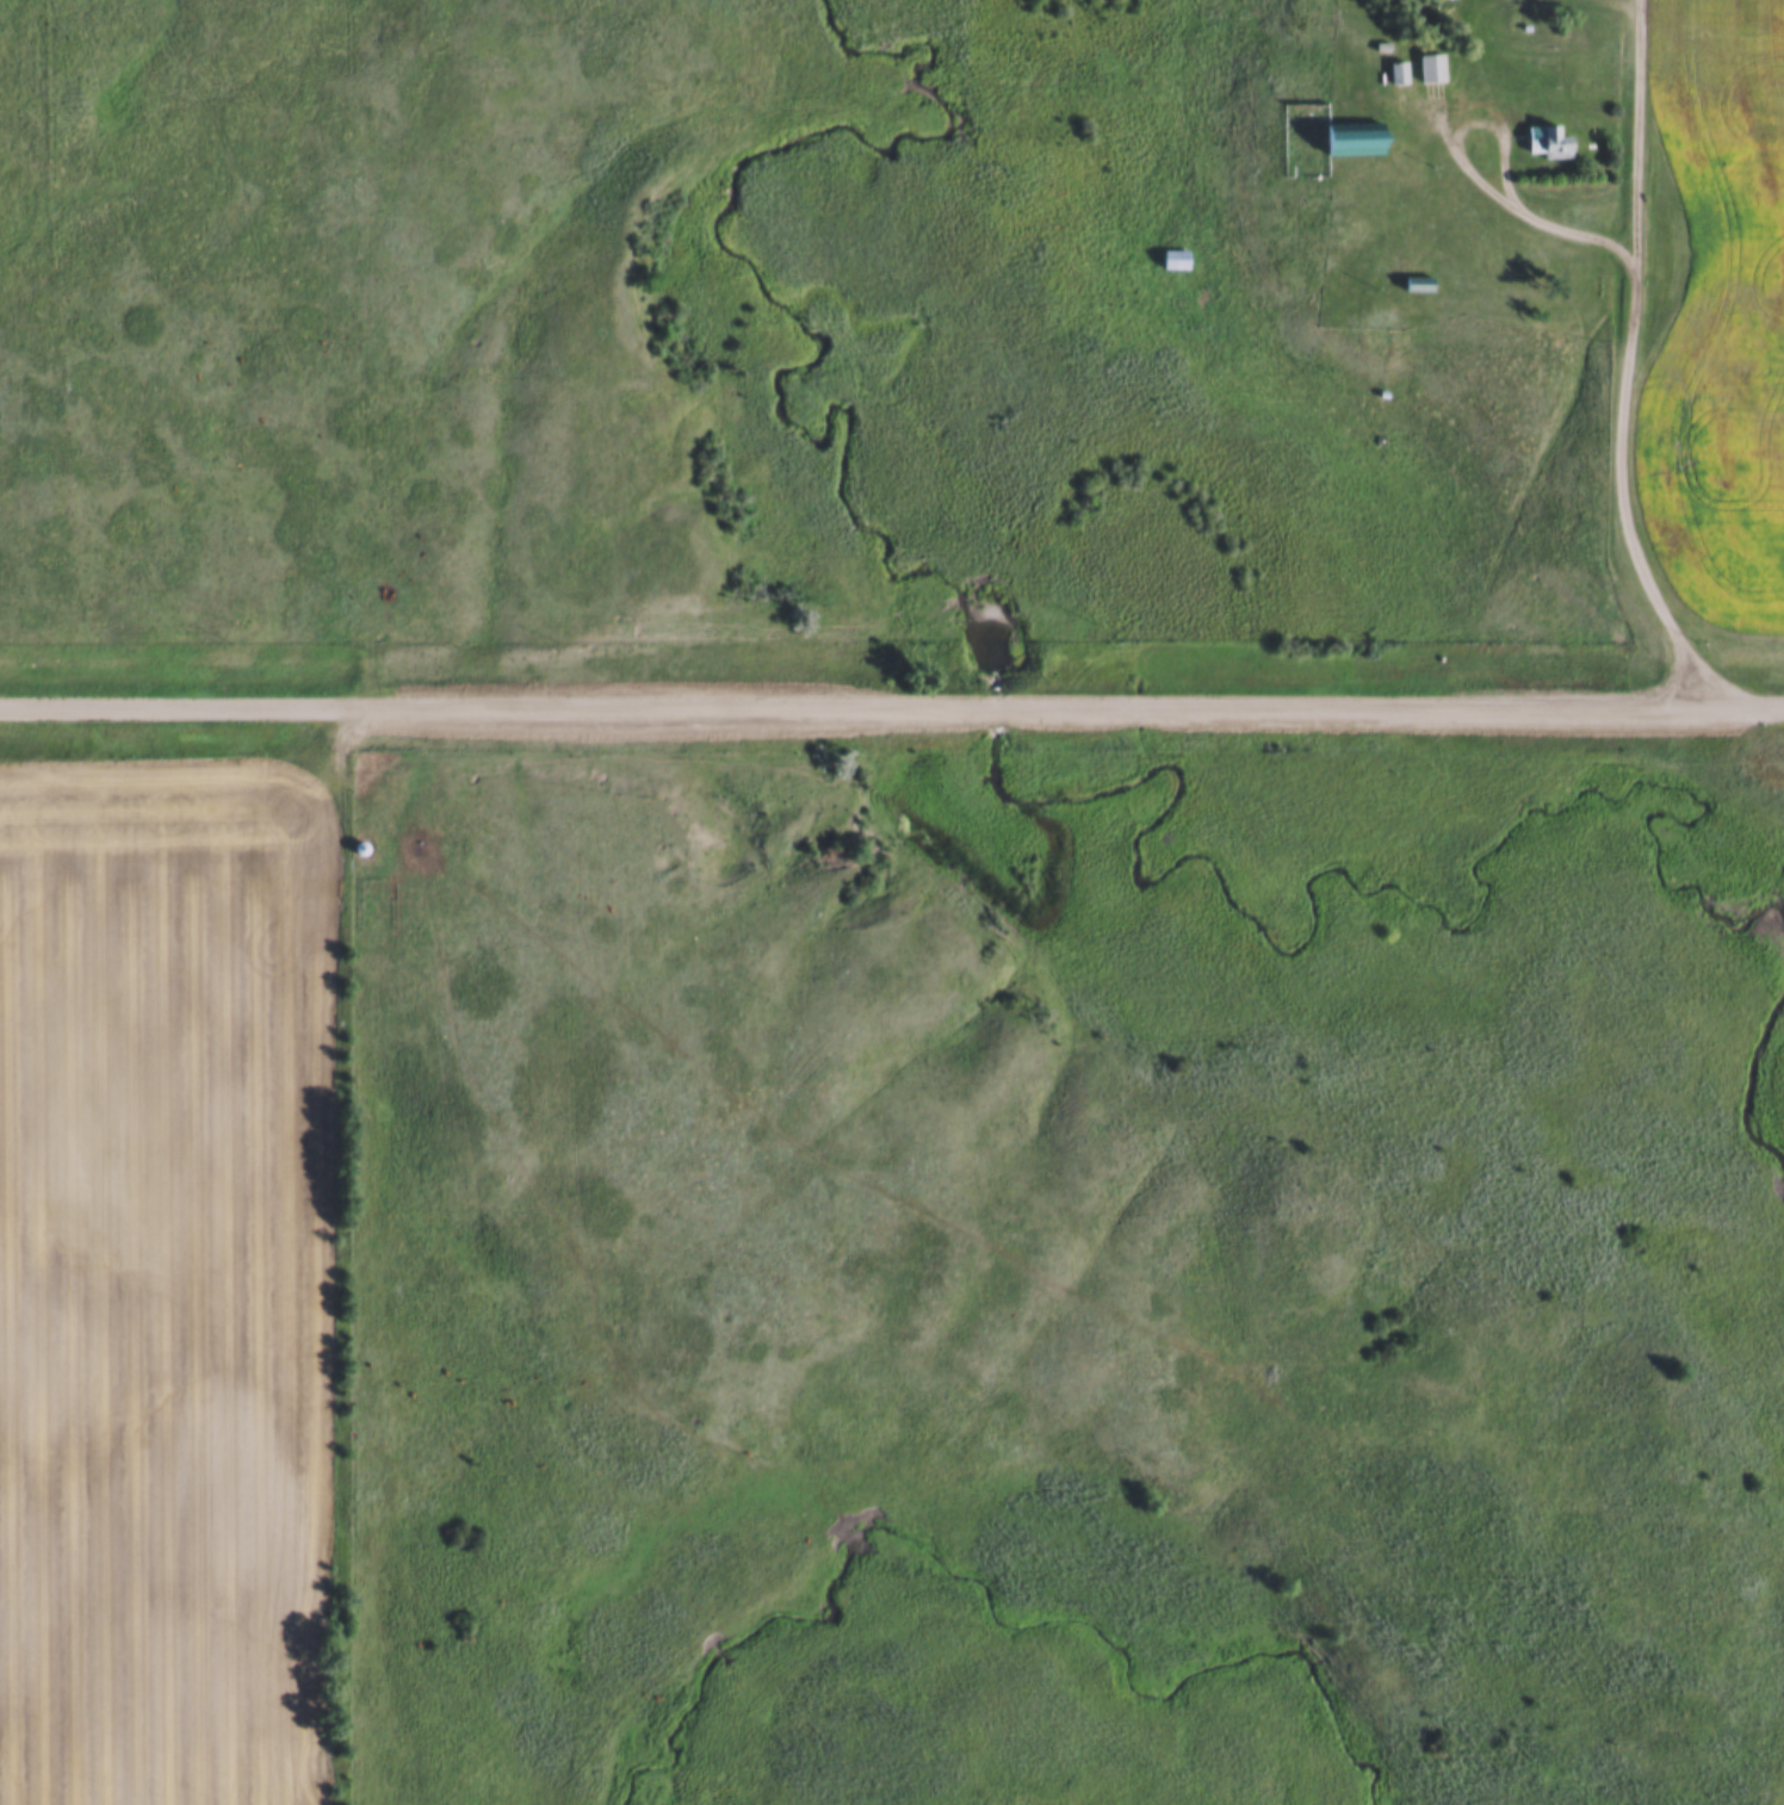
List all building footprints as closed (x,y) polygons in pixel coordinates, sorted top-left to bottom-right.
[(1424,55),(1424,83),(1449,83),(1449,55),(1424,55)] [(1325,156),(1386,156),(1386,125),(1325,125),(1325,156)] [(1546,160),(1576,160),(1576,136),(1564,136),(1564,126),(1531,126),(1531,153),(1546,153),(1546,160)] [(1178,252),(1166,252),(1166,270),(1178,270),(1178,252)] [(1433,292),(1433,278),(1407,278),(1407,292),(1433,292)]
